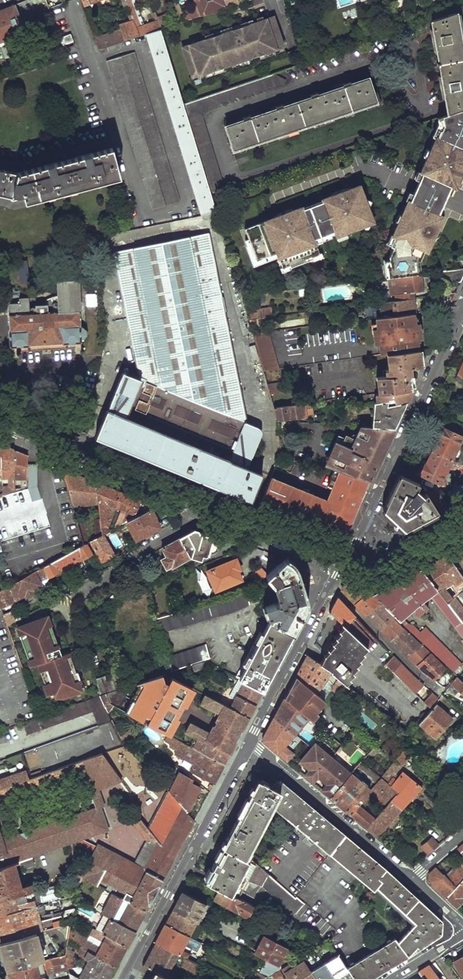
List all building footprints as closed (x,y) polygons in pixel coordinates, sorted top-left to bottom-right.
[(26,32),(21,20),(49,9),(45,0),(24,0),(0,9),(0,41),(26,32)] [(51,13),(67,5),(64,0),(45,0),(49,9),(51,13)] [(134,0),(130,0),(140,25),(143,24),(134,0)] [(225,9),(223,4),(222,0),(214,0),(215,3),(205,6),(203,0),(194,0),(193,0),(199,17),(225,9)] [(240,4),(239,0),(236,0),(223,4),(225,9),(240,4)] [(143,22),(151,19),(148,10),(140,12),(143,22)] [(457,11),(433,19),(449,111),(462,106),(462,45),(457,11)] [(171,26),(166,13),(156,17),(158,20),(161,29),(171,26)] [(274,16),(183,47),(193,77),(284,46),(280,34),(274,16)] [(125,41),(139,36),(132,18),(118,23),(121,30),(125,41)] [(140,25),(135,27),(139,36),(147,33),(161,29),(158,20),(143,24),(140,25)] [(147,33),(202,216),(216,213),(211,195),(184,104),(161,29),(147,33)] [(121,30),(97,39),(101,49),(125,41),(121,30)] [(65,47),(75,44),(71,34),(61,37),(65,47)] [(108,62),(152,210),(180,200),(135,53),(108,62)] [(211,195),(225,190),(204,116),(208,109),(209,110),(211,105),(216,107),(219,103),(225,105),(228,101),(233,103),(236,98),(240,101),(243,95),(248,97),(251,92),(256,94),(259,90),(263,92),(266,88),(270,90),(274,85),(277,87),(281,81),(270,74),(184,104),(211,195)] [(226,125),(234,149),(375,102),(366,78),(226,125)] [(440,114),(441,124),(436,136),(434,135),(428,149),(429,150),(426,158),(424,158),(419,170),(420,171),(417,178),(415,177),(409,192),(410,193),(407,200),(405,200),(399,215),(400,215),(397,223),(395,222),(390,235),(391,235),(387,245),(390,246),(385,256),(386,260),(387,266),(385,266),(386,278),(388,278),(420,274),(420,266),(417,267),(417,261),(419,256),(421,257),(424,250),(426,251),(429,245),(426,243),(429,236),(430,236),(431,236),(432,235),(434,235),(435,232),(435,231),(435,230),(434,229),(433,228),(436,220),(439,222),(442,215),(439,214),(443,206),(448,194),(452,186),(455,187),(456,188),(458,181),(452,178),(456,171),(460,172),(462,172),(462,171),(462,165),(462,106),(449,111),(440,114)] [(441,124),(440,114),(437,116),(438,123),(433,135),(434,135),(436,136),(441,124)] [(18,198),(23,197),(24,201),(119,173),(111,147),(17,175),(0,170),(0,192),(18,198)] [(458,181),(462,171),(462,172),(460,172),(456,171),(452,178),(458,181)] [(351,188),(352,190),(346,193),(344,192),(343,192),(342,192),(340,192),(339,194),(339,195),(332,198),(332,196),(324,199),(325,201),(304,209),(303,207),(295,209),(296,211),(289,214),(289,213),(288,213),(287,213),(286,213),(285,213),(285,214),(284,214),(283,215),(283,216),(283,217),(277,219),(276,217),(246,228),(250,239),(255,237),(263,258),(281,251),(283,256),(285,262),(292,260),(293,262),(315,253),(314,251),(321,249),(318,239),(317,236),(333,230),(337,229),(340,235),(349,231),(354,229),(366,225),(375,221),(361,185),(351,188)] [(347,188),(342,189),(337,191),(335,192),(332,195),(332,196),(332,198),(339,195),(339,194),(340,192),(342,192),(343,192),(344,192),(346,193),(352,190),(351,188),(347,188)] [(288,210),(285,211),(283,211),(280,213),(277,216),(276,217),(277,219),(283,217),(283,216),(283,215),(284,214),(285,214),(285,213),(286,213),(287,213),(288,213),(289,213),(289,214),(296,211),(295,209),(292,209),(288,210)] [(333,230),(317,236),(318,239),(334,233),(333,230)] [(244,421),(209,235),(113,251),(141,379),(122,371),(96,437),(252,500),(262,473),(248,467),(258,440),(259,438),(260,435),(260,433),(259,429),(258,427),(255,426),(244,421)] [(97,237),(98,247),(102,247),(102,243),(107,242),(108,240),(108,235),(97,237)] [(263,258),(255,237),(250,239),(260,265),(283,256),(281,251),(263,258)] [(26,260),(16,262),(20,284),(30,282),(26,260)] [(447,278),(462,276),(462,269),(459,269),(445,271),(447,278)] [(388,278),(390,295),(423,290),(420,274),(388,278)] [(79,326),(77,278),(58,282),(58,292),(58,298),(50,302),(50,306),(46,306),(46,304),(35,304),(35,312),(29,312),(29,301),(19,301),(8,302),(10,348),(79,346),(80,338),(82,338),(88,334),(88,329),(82,326),(79,326)] [(382,285),(382,279),(364,281),(365,287),(382,285)] [(58,292),(45,298),(46,304),(46,306),(50,306),(50,302),(58,298),(58,292)] [(374,312),(375,318),(413,313),(415,313),(414,299),(392,301),(393,309),(374,312)] [(249,320),(271,317),(269,308),(255,309),(255,313),(248,314),(249,320)] [(414,318),(413,313),(375,318),(376,321),(377,328),(373,328),(374,337),(378,336),(380,349),(380,354),(387,353),(419,349),(418,344),(417,339),(410,339),(410,332),(415,331),(414,318)] [(249,320),(251,326),(271,324),(271,317),(249,320)] [(418,317),(414,318),(415,331),(410,332),(410,339),(417,339),(418,344),(422,344),(418,317)] [(267,331),(253,332),(256,343),(264,370),(276,368),(277,368),(267,331)] [(377,377),(379,393),(412,388),(410,366),(420,363),(419,349),(387,353),(389,368),(383,369),(383,376),(377,377)] [(284,383),(268,384),(271,393),(286,392),(284,383)] [(412,388),(379,393),(373,394),(374,402),(388,401),(387,404),(406,401),(408,396),(412,388)] [(373,402),(371,426),(394,427),(399,415),(406,401),(387,404),(388,401),(374,402),(373,402)] [(275,407),(276,417),(301,414),(300,407),(303,406),(306,406),(306,403),(275,407)] [(301,414),(276,417),(277,421),(304,417),(303,406),(300,407),(301,414)] [(444,430),(462,439),(462,433),(446,424),(444,430)] [(394,427),(371,426),(366,426),(359,439),(350,435),(345,445),(342,451),(339,450),(336,457),(339,458),(336,464),(340,466),(338,470),(369,480),(376,464),(394,427)] [(434,452),(451,460),(460,443),(462,444),(462,439),(444,430),(442,429),(437,439),(440,440),(434,452)] [(345,445),(335,440),(324,464),(332,468),(338,470),(340,466),(336,464),(339,458),(336,457),(339,450),(342,451),(345,445)] [(14,450),(2,445),(3,473),(3,478),(9,477),(10,491),(16,490),(16,478),(14,450)] [(27,455),(14,450),(16,478),(22,478),(23,488),(27,487),(27,460),(27,455)] [(426,464),(421,475),(445,485),(447,481),(443,479),(451,460),(434,452),(428,465),(426,464)] [(338,470),(332,468),(326,485),(332,487),(327,500),(325,504),(296,493),(294,497),(288,494),(289,490),(269,482),(261,504),(332,533),(348,524),(357,506),(350,504),(354,494),(361,497),(369,480),(338,470)] [(96,482),(62,469),(63,470),(73,506),(98,503),(96,482)] [(424,519),(437,512),(428,496),(422,486),(401,475),(393,492),(385,510),(405,530),(424,519)] [(327,500),(271,476),(269,482),(289,490),(288,494),(294,497),(296,493),(325,504),(327,500)] [(154,506),(96,482),(98,503),(101,523),(103,535),(110,531),(108,527),(116,506),(122,509),(115,528),(126,521),(150,509),(154,506)] [(437,512),(446,507),(436,490),(428,496),(437,512)] [(361,497),(354,494),(350,504),(357,506),(358,503),(361,497)] [(150,509),(126,521),(136,538),(145,533),(151,530),(159,526),(150,509)] [(101,523),(95,524),(96,538),(103,535),(101,523)] [(84,524),(79,526),(84,545),(86,544),(89,542),(84,524)] [(194,527),(179,536),(191,555),(200,559),(215,550),(217,547),(217,543),(216,540),(215,539),(213,538),(212,534),(194,527)] [(96,538),(91,541),(100,556),(111,550),(103,535),(96,538)] [(179,536),(162,546),(166,554),(161,557),(167,567),(172,564),(173,566),(191,555),(179,536)] [(84,545),(44,567),(47,571),(50,576),(92,553),(86,544),(84,545)] [(111,550),(100,556),(102,560),(113,554),(111,550)] [(448,553),(434,561),(422,567),(462,621),(462,608),(454,596),(452,597),(442,585),(461,574),(448,553)] [(237,558),(208,570),(217,590),(244,579),(239,569),(242,568),(237,558)] [(267,575),(271,579),(290,561),(285,558),(267,575)] [(290,561),(271,579),(275,583),(280,600),(267,605),(271,619),(294,633),(304,612),(305,607),(305,601),(296,568),(295,566),(291,562),(290,561)] [(401,578),(426,609),(429,607),(423,599),(431,593),(462,636),(462,621),(422,567),(410,573),(401,578)] [(0,591),(0,603),(2,609),(25,596),(26,598),(36,593),(35,591),(44,586),(38,576),(36,571),(0,591)] [(462,577),(453,583),(459,591),(457,592),(460,595),(461,594),(462,596),(462,578),(462,577)] [(393,583),(374,593),(380,598),(453,670),(462,662),(426,626),(421,631),(414,623),(408,621),(402,614),(415,605),(415,612),(419,616),(426,609),(401,578),(393,583)] [(346,584),(343,589),(356,602),(369,589),(365,588),(360,588),(350,584),(346,584)] [(225,598),(157,618),(161,632),(234,611),(252,603),(246,589),(225,598)] [(369,589),(356,602),(366,612),(378,601),(380,598),(374,593),(371,589),(369,589)] [(339,596),(330,612),(343,624),(348,629),(356,615),(339,596)] [(378,601),(366,612),(372,618),(375,615),(379,619),(376,622),(382,629),(393,615),(378,601)] [(348,629),(368,647),(369,648),(377,637),(356,615),(348,629)] [(393,615),(382,629),(390,638),(401,624),(393,615)] [(63,698),(84,690),(78,672),(76,673),(69,652),(62,655),(50,621),(43,617),(40,619),(39,620),(24,626),(26,632),(19,634),(31,666),(38,664),(45,684),(44,684),(47,694),(54,692),(55,697),(63,698)] [(294,633),(271,619),(264,631),(260,641),(241,679),(263,691),(276,666),(271,663),(278,650),(280,651),(287,640),(290,641),(294,633)] [(336,638),(331,642),(332,643),(326,648),(328,651),(323,654),(322,655),(324,658),(335,663),(350,674),(353,672),(352,669),(357,665),(355,664),(360,659),(359,658),(365,653),(363,651),(368,647),(348,629),(343,624),(338,628),(340,631),(335,636),(336,638)] [(411,633),(401,624),(390,638),(400,647),(411,633)] [(260,629),(253,643),(260,641),(264,631),(260,629)] [(409,656),(421,643),(411,633),(400,647),(409,656)] [(271,663),(276,666),(290,641),(287,640),(280,651),(278,650),(271,663)] [(241,679),(260,641),(253,643),(236,676),(241,679)] [(207,643),(168,656),(172,671),(205,660),(212,657),(207,643)] [(421,643),(409,656),(417,664),(429,651),(421,643)] [(429,651),(417,664),(426,672),(436,658),(429,651)] [(307,655),(296,675),(320,694),(323,689),(320,687),(328,675),(330,676),(334,680),(331,683),(340,691),(343,689),(355,700),(362,693),(348,681),(332,667),(321,661),(307,655)] [(394,655),(384,663),(393,671),(402,664),(394,655)] [(445,665),(437,657),(436,658),(426,672),(435,679),(445,665)] [(335,663),(324,658),(321,661),(332,667),(348,681),(353,676),(350,674),(335,663)] [(402,664),(393,671),(410,687),(418,679),(402,664)] [(118,672),(110,675),(116,690),(124,688),(118,672)] [(193,688),(165,674),(124,688),(116,690),(110,692),(104,695),(108,704),(166,735),(193,688)] [(110,675),(104,677),(110,692),(116,690),(110,675)] [(320,694),(296,675),(292,683),(320,705),(325,699),(320,694)] [(320,687),(323,689),(330,676),(328,675),(320,687)] [(447,688),(451,691),(455,687),(462,693),(462,682),(456,676),(447,688)] [(110,692),(104,677),(96,679),(100,696),(104,695),(110,692)] [(263,691),(241,679),(238,683),(242,685),(229,708),(249,718),(263,691)] [(292,683),(285,697),(308,716),(313,720),(319,712),(316,710),(320,705),(292,683)] [(423,699),(430,692),(423,684),(415,692),(423,699)] [(432,692),(424,700),(431,707),(439,697),(432,692)] [(229,708),(206,695),(201,704),(219,713),(217,719),(229,725),(230,723),(243,730),(249,718),(229,708)] [(100,696),(23,723),(28,733),(94,710),(99,726),(112,721),(100,696)] [(308,716),(285,697),(262,739),(287,760),(293,753),(284,745),(308,716)] [(435,704),(419,722),(435,736),(452,718),(444,710),(443,711),(435,704)] [(237,740),(243,730),(230,723),(229,725),(217,719),(213,727),(237,740)] [(189,746),(225,764),(237,740),(213,727),(210,732),(189,721),(184,731),(194,736),(189,746)] [(189,746),(179,741),(166,735),(165,737),(170,740),(169,744),(178,750),(176,754),(186,759),(183,764),(190,772),(214,784),(225,764),(189,746)] [(333,757),(316,742),(300,761),(307,766),(309,765),(311,767),(305,774),(312,781),(317,775),(333,757)] [(406,747),(382,776),(399,791),(394,797),(404,806),(423,787),(405,770),(400,774),(397,771),(403,764),(408,759),(405,756),(410,751),(406,747)] [(103,754),(80,761),(84,774),(90,791),(99,788),(121,781),(103,754)] [(351,773),(333,757),(317,775),(324,781),(326,779),(328,781),(327,783),(322,789),(330,796),(350,774),(351,773)] [(362,760),(358,765),(373,779),(373,780),(376,783),(382,776),(362,760)] [(24,780),(28,792),(84,774),(80,761),(24,780)] [(425,784),(403,764),(397,771),(400,774),(405,770),(423,787),(425,784)] [(24,780),(22,773),(0,781),(0,788),(24,780)] [(164,780),(161,782),(167,789),(187,812),(195,797),(200,788),(188,781),(189,778),(179,773),(171,787),(164,780)] [(350,774),(330,796),(337,802),(339,799),(343,802),(340,804),(351,813),(359,804),(370,790),(350,774)] [(359,804),(351,813),(377,836),(404,806),(394,797),(399,791),(382,776),(376,783),(370,790),(387,804),(375,818),(359,804)] [(28,792),(24,780),(0,788),(0,802),(28,792)] [(257,780),(222,847),(244,858),(272,806),(330,853),(345,834),(280,781),(273,788),(257,780)] [(104,805),(99,788),(90,791),(96,808),(101,806),(104,805)] [(187,812),(167,789),(154,815),(167,826),(170,833),(173,837),(184,841),(195,821),(190,815),(187,812)] [(195,797),(187,812),(190,815),(199,798),(195,797)] [(101,806),(96,808),(103,827),(82,834),(84,840),(109,831),(101,806)] [(0,833),(0,868),(12,864),(34,856),(75,842),(94,852),(82,877),(97,885),(101,879),(124,891),(121,897),(146,911),(153,896),(173,860),(148,829),(141,821),(136,826),(147,840),(134,864),(98,845),(98,846),(84,840),(82,834),(103,827),(96,808),(2,839),(0,833)] [(167,826),(154,815),(148,829),(173,860),(173,861),(184,841),(173,837),(170,833),(167,826)] [(343,864),(359,846),(345,834),(330,853),(343,864)] [(431,837),(424,844),(430,852),(438,845),(431,837)] [(346,967),(353,978),(354,978),(368,978),(409,954),(440,932),(441,920),(404,885),(382,865),(359,846),(343,864),(374,889),(375,888),(377,886),(415,921),(413,924),(397,942),(395,939),(346,967)] [(222,847),(205,880),(218,887),(237,898),(243,889),(248,892),(260,888),(265,889),(289,909),(290,907),(296,912),(305,903),(297,895),(296,897),(250,858),(248,861),(244,858),(222,847)] [(34,856),(12,864),(13,865),(17,864),(17,866),(22,865),(23,868),(36,863),(34,856)] [(445,876),(454,888),(445,897),(456,908),(462,901),(462,898),(462,897),(462,895),(462,864),(462,863),(459,866),(453,872),(451,870),(445,876)] [(0,868),(0,900),(14,897),(21,895),(19,888),(18,883),(16,876),(13,865),(12,864),(0,868)] [(18,883),(19,888),(23,887),(17,866),(17,864),(13,865),(16,876),(18,883)] [(436,866),(429,872),(428,881),(445,897),(454,888),(445,876),(436,866)] [(19,888),(21,895),(30,892),(32,892),(30,885),(23,887),(19,888)] [(197,892),(186,885),(182,891),(194,898),(197,892)] [(415,921),(377,886),(375,888),(413,924),(415,921)] [(252,918),(257,909),(237,898),(218,887),(214,888),(211,894),(213,897),(215,898),(215,899),(247,917),(248,916),(252,918)] [(178,900),(173,910),(197,923),(207,905),(194,898),(182,891),(178,900)] [(0,900),(0,916),(18,911),(34,907),(30,892),(21,895),(14,897),(0,900)] [(146,911),(121,897),(111,893),(101,913),(102,914),(109,917),(135,931),(141,920),(146,911)] [(59,900),(54,901),(57,913),(63,911),(59,900)] [(0,916),(0,941),(36,932),(70,923),(70,917),(75,908),(67,910),(64,917),(40,923),(39,924),(32,925),(30,921),(30,919),(29,915),(37,913),(38,917),(57,913),(54,901),(34,907),(18,911),(0,916)] [(169,916),(165,923),(190,937),(197,923),(173,910),(169,916)] [(102,914),(94,929),(98,931),(100,929),(102,930),(109,917),(102,914)] [(135,931),(109,917),(102,930),(100,929),(98,931),(127,946),(131,939),(135,931)] [(66,947),(70,923),(36,932),(43,961),(65,956),(66,947)] [(161,932),(159,936),(184,948),(187,942),(190,937),(165,923),(161,932)] [(94,929),(92,928),(89,936),(103,943),(101,948),(87,941),(83,949),(116,966),(121,957),(127,946),(98,931),(94,929)] [(0,941),(0,944),(4,957),(7,970),(35,963),(43,961),(36,932),(0,941)] [(184,948),(159,936),(155,942),(180,955),(184,948)] [(265,936),(255,954),(271,963),(279,967),(288,949),(265,936)] [(190,937),(187,942),(195,946),(197,941),(190,937)] [(143,965),(157,971),(172,978),(183,978),(182,978),(182,977),(170,971),(175,961),(181,963),(180,966),(195,974),(200,965),(187,959),(180,955),(155,942),(150,953),(143,965)] [(80,947),(78,951),(79,955),(90,960),(85,972),(83,971),(82,972),(74,968),(71,954),(71,949),(66,947),(65,956),(68,970),(69,974),(79,978),(110,978),(116,966),(83,949),(80,947)] [(310,972),(315,978),(336,978),(342,975),(345,978),(351,978),(353,978),(346,967),(338,954),(310,972)] [(7,970),(9,977),(9,978),(33,978),(39,978),(43,976),(68,970),(65,956),(43,961),(35,963),(7,970)] [(454,962),(462,976),(462,956),(454,962)] [(280,970),(287,978),(315,978),(310,972),(304,962),(291,970),(288,965),(282,969),(280,970)] [(271,963),(264,976),(267,978),(273,974),(278,971),(280,970),(282,969),(279,967),(271,963)] [(417,973),(422,978),(438,978),(428,966),(417,973)] [(247,967),(241,978),(265,978),(267,978),(264,976),(247,967)] [(281,975),(278,971),(273,974),(276,978),(281,975)]
